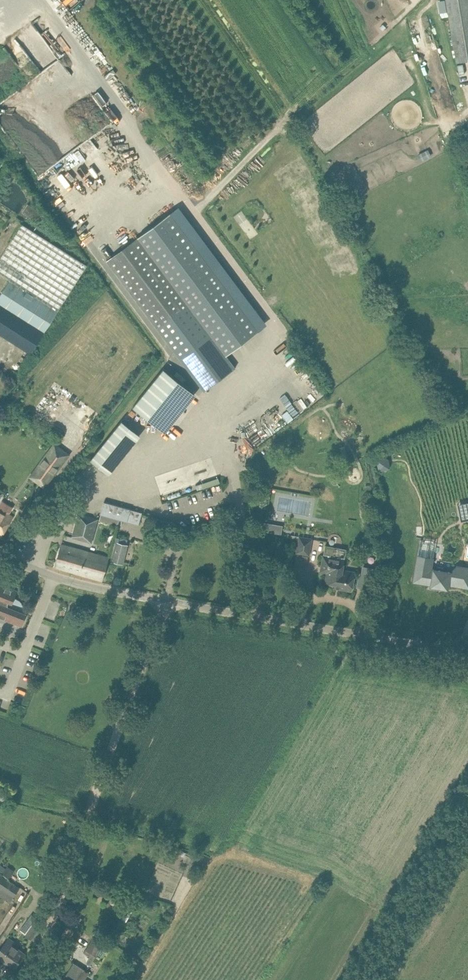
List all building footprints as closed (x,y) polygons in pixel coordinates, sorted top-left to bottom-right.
[(456,63),(467,61),(467,0),(445,0),(456,63)] [(435,78),(430,60),(420,62),(425,81),(435,78)] [(172,212),(139,236),(226,353),(258,330),(172,212)] [(22,224),(0,259),(0,273),(9,279),(59,309),(87,265),(22,224)] [(226,353),(139,236),(109,259),(205,390),(236,367),(226,353)] [(0,294),(0,302),(45,331),(59,309),(9,279),(0,294)] [(0,302),(0,334),(31,354),(45,331),(0,302)] [(163,368),(133,406),(165,432),(196,394),(163,368)] [(110,474),(141,435),(122,420),(90,459),(110,474)] [(54,442),(29,477),(45,489),(70,454),(54,442)] [(387,457),(375,457),(376,469),(387,469),(387,457)] [(9,515),(14,507),(2,500),(0,504),(0,535),(1,536),(12,516),(9,515)] [(101,513),(99,520),(117,525),(119,519),(127,521),(131,509),(105,501),(101,513)] [(134,513),(130,512),(127,521),(151,526),(154,517),(136,513),(137,511),(135,511),(134,513)] [(98,519),(78,513),(72,537),(91,542),(98,519)] [(266,521),(264,531),(275,533),(280,534),(283,524),(276,523),(271,522),(267,521),(266,521)] [(115,536),(112,546),(110,556),(114,557),(114,559),(122,561),(127,540),(115,536)] [(312,538),(299,536),(296,553),(309,555),(312,538)] [(82,550),(61,544),(55,566),(76,572),(82,550)] [(323,555),(320,571),(327,572),(328,567),(337,569),(338,565),(343,565),(346,547),(326,544),(324,555),(323,555)] [(109,558),(82,550),(76,572),(103,580),(109,558)] [(414,581),(426,583),(431,584),(431,585),(435,586),(443,587),(446,587),(447,588),(448,583),(456,585),(457,582),(467,584),(467,568),(464,567),(458,573),(430,568),(432,557),(418,555),(414,581)] [(327,572),(325,582),(339,584),(339,588),(352,591),(353,581),(355,572),(343,569),(343,565),(338,565),(337,569),(328,567),(327,572)] [(364,565),(362,575),(383,578),(385,569),(364,565)] [(22,625),(23,622),(27,613),(22,611),(22,609),(22,607),(22,605),(21,603),(18,600),(16,599),(14,598),(17,590),(0,583),(0,617),(22,625)] [(162,873),(162,872),(174,880),(179,872),(161,861),(156,870),(162,873)] [(13,873),(6,868),(3,873),(9,878),(13,873)] [(0,890),(0,895),(10,902),(20,888),(7,879),(0,890)] [(28,931),(25,934),(32,939),(39,929),(32,924),(28,931)] [(88,946),(98,952),(102,945),(105,940),(98,936),(95,941),(92,939),(88,946)] [(24,953),(12,945),(14,942),(8,938),(0,950),(0,955),(3,957),(2,958),(14,967),(24,953)] [(88,946),(84,952),(90,956),(94,958),(98,952),(88,946)] [(130,958),(125,966),(134,972),(139,964),(130,958)] [(86,970),(83,968),(81,967),(74,962),(64,978),(63,979),(80,979),(86,970)] [(80,979),(84,979),(89,972),(86,970),(80,979)]
